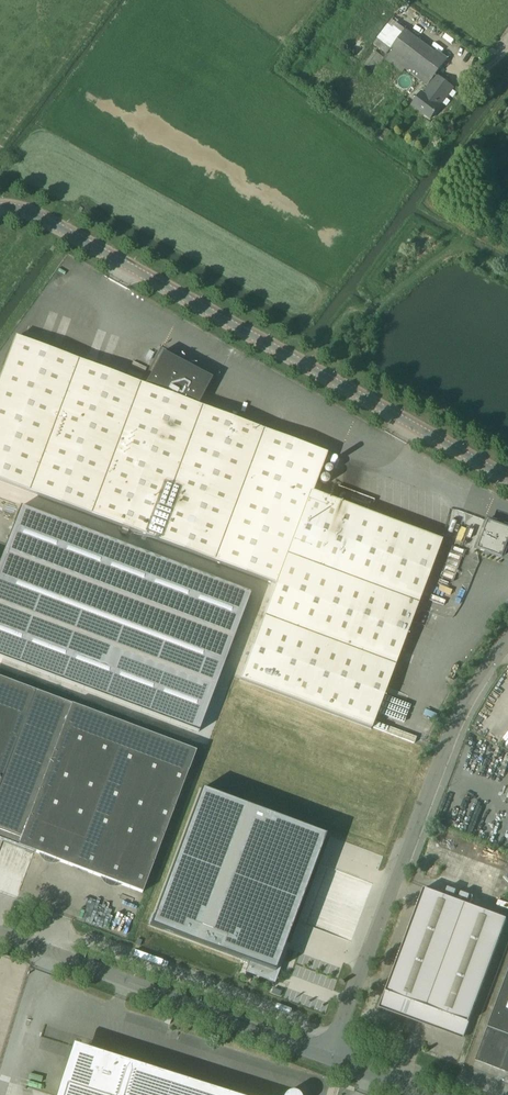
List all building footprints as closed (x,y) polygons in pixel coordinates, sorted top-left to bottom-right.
[(333,5),(339,9),(344,1),(343,0),(337,0),(333,5)] [(413,105),(431,119),(454,88),(436,75),(447,61),(406,30),(393,20),(375,44),(388,54),(385,58),(403,72),(406,68),(430,87),(425,94),(422,92),(413,105)] [(321,24),(315,32),(321,36),(326,28),(321,24)] [(375,51),(365,64),(375,72),(384,59),(385,58),(384,58),(375,51)] [(377,139),(383,142),(386,138),(380,134),(377,139)] [(0,381),(0,479),(277,584),(242,679),(371,728),(384,693),(441,541),(311,493),(326,454),(197,406),(212,378),(163,351),(144,386),(16,338),(0,381)] [(340,471),(330,499),(378,517),(389,489),(340,471)] [(198,732),(251,593),(20,506),(0,561),(0,657),(198,732)] [(476,548),(484,551),(483,554),(488,556),(489,553),(501,558),(507,538),(507,528),(487,520),(476,548)] [(36,853),(36,852),(38,853),(60,862),(100,877),(122,885),(142,893),(189,770),(196,751),(0,677),(0,839),(36,853)] [(485,757),(498,761),(502,751),(489,747),(485,757)] [(201,789),(150,926),(249,963),(246,970),(274,981),(286,947),(284,947),(325,835),(201,789)] [(424,889),(381,1006),(463,1037),(507,919),(470,905),(431,891),(424,889)] [(460,891),(457,900),(469,905),(473,896),(460,891)] [(395,946),(390,959),(395,961),(400,948),(395,946)] [(476,1060),(502,1070),(507,1072),(507,974),(476,1060)] [(68,1094),(227,1094),(82,1049),(68,1094)]
